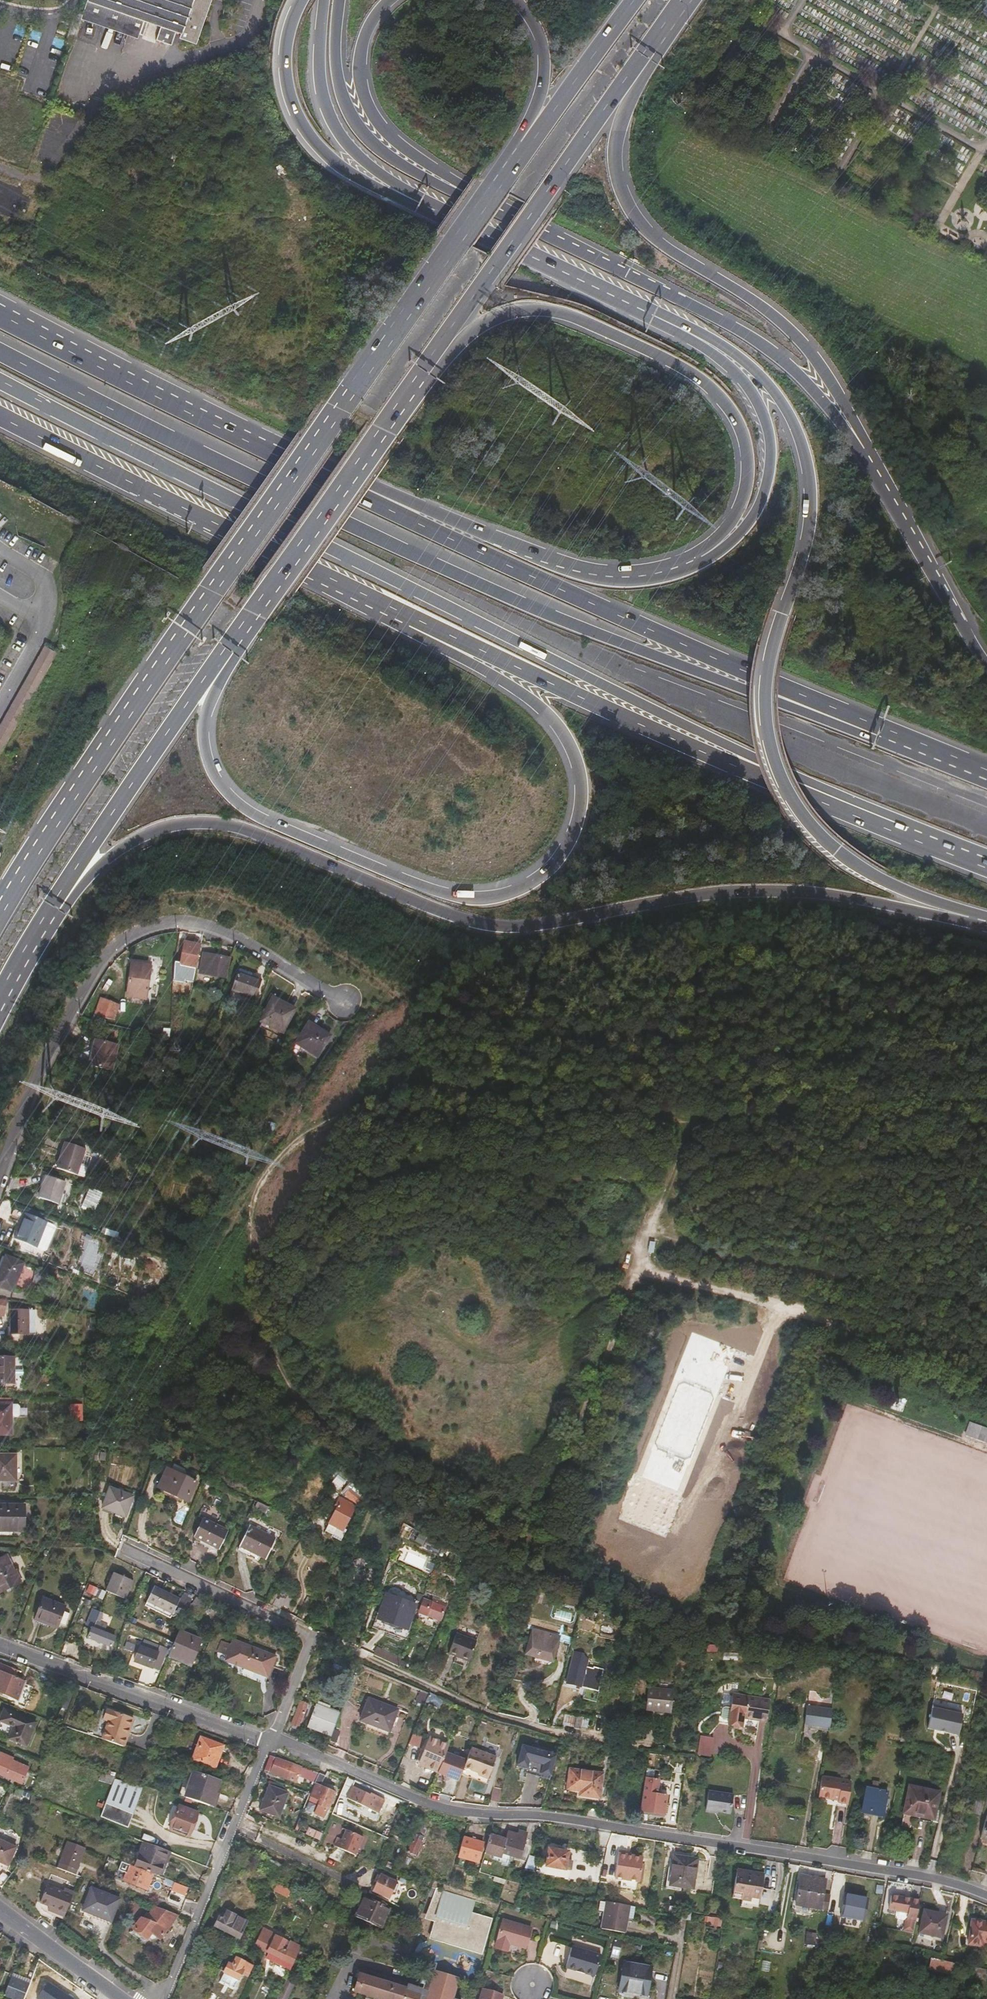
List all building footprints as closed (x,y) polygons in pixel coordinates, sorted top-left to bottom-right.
[(140,34),(171,45),(176,31),(182,33),(181,38),(196,43),(210,0),(86,0),(86,1),(144,21),(140,34)] [(138,38),(140,34),(144,21),(86,1),(81,18),(138,38)] [(66,38),(73,41),(81,18),(80,18),(78,18),(74,19),(72,21),(66,38)] [(43,647),(0,730),(0,758),(55,653),(43,647)] [(185,959),(202,964),(207,942),(190,937),(185,959)] [(216,948),(213,957),(217,958),(214,968),(216,968),(216,969),(232,973),(237,954),(216,948)] [(151,956),(133,954),(130,987),(149,989),(151,956)] [(258,972),(246,967),(240,984),(264,993),(270,976),(258,972)] [(267,1014),(289,1026),(301,1004),(279,992),(267,1014)] [(113,1012),(121,1010),(123,995),(103,994),(101,1010),(113,1012)] [(335,1028),(322,1020),(317,1018),(306,1038),(325,1048),(335,1028)] [(150,1037),(159,1040),(162,1030),(153,1027),(150,1037)] [(94,1061),(117,1066),(122,1042),(100,1037),(94,1061)] [(71,1140),(62,1167),(82,1174),(91,1147),(71,1140)] [(44,1197),(63,1204),(71,1182),(51,1175),(44,1197)] [(109,1183),(118,1186),(122,1181),(112,1177),(109,1183)] [(99,1196),(105,1200),(109,1191),(103,1188),(99,1196)] [(21,1238),(43,1246),(52,1224),(30,1215),(21,1238)] [(1,1284),(20,1291),(31,1263),(12,1255),(1,1284)] [(18,1331),(43,1332),(42,1308),(18,1308),(18,1331)] [(21,1386),(21,1354),(0,1354),(0,1380),(9,1380),(10,1386),(21,1386)] [(19,1399),(0,1399),(0,1420),(0,1429),(20,1429),(19,1399)] [(970,1423),(965,1436),(986,1442),(986,1438),(986,1428),(970,1423)] [(1,1476),(24,1476),(24,1452),(1,1452),(1,1476)] [(168,1469),(192,1480),(193,1476),(170,1465),(168,1469)] [(185,1494),(192,1480),(168,1469),(162,1484),(185,1494)] [(375,1491),(359,1480),(355,1487),(371,1498),(375,1491)] [(102,1506),(126,1513),(132,1492),(108,1485),(102,1506)] [(334,1522),(347,1530),(365,1501),(356,1495),(357,1493),(353,1490),(334,1522)] [(255,1502),(266,1507),(268,1501),(258,1496),(255,1502)] [(1,1527),(34,1527),(33,1501),(15,1501),(15,1505),(1,1505),(1,1527)] [(193,1532),(218,1544),(227,1526),(201,1514),(193,1532)] [(240,1541),(265,1553),(275,1534),(249,1521),(240,1541)] [(418,1533),(427,1539),(431,1532),(422,1526),(418,1533)] [(14,1553),(0,1557),(0,1589),(25,1582),(21,1568),(19,1569),(14,1553)] [(112,1567),(105,1585),(124,1593),(131,1574),(112,1567)] [(147,1597),(172,1609),(179,1594),(154,1582),(147,1597)] [(284,1602),(292,1588),(286,1584),(278,1598),(284,1602)] [(87,1592),(97,1594),(98,1587),(89,1585),(87,1592)] [(300,1592),(292,1588),(284,1602),(286,1603),(287,1600),(293,1604),(300,1592)] [(377,1627),(390,1593),(388,1592),(381,1612),(377,1610),(371,1625),(377,1627)] [(415,1603),(390,1593),(377,1627),(388,1632),(392,1623),(405,1628),(415,1603)] [(59,1623),(64,1605),(42,1597),(35,1618),(57,1626),(59,1623)] [(427,1614),(441,1619),(448,1602),(434,1597),(431,1602),(424,1600),(421,1609),(427,1611),(427,1614)] [(207,1605),(219,1612),(222,1607),(210,1600),(207,1605)] [(70,1606),(64,1605),(59,1623),(64,1625),(70,1606)] [(234,1622),(239,1610),(229,1605),(224,1618),(234,1622)] [(88,1633),(112,1642),(116,1633),(105,1628),(107,1620),(101,1617),(104,1609),(99,1607),(93,1624),(92,1624),(88,1633)] [(338,1630),(348,1635),(351,1628),(341,1623),(338,1630)] [(176,1636),(171,1649),(194,1659),(203,1635),(180,1625),(176,1636)] [(530,1646),(542,1650),(542,1647),(556,1651),(562,1632),(537,1625),(530,1646)] [(468,1634),(458,1630),(450,1650),(461,1654),(468,1634)] [(136,1656),(154,1662),(162,1639),(140,1632),(136,1645),(139,1647),(136,1656)] [(221,1644),(229,1648),(227,1652),(269,1668),(277,1648),(235,1632),(233,1637),(224,1633),(221,1644)] [(478,1637),(468,1634),(461,1654),(471,1658),(478,1637)] [(583,1685),(586,1684),(592,1657),(588,1654),(590,1649),(579,1646),(571,1680),(574,1683),(583,1685)] [(12,1674),(15,1666),(0,1660),(0,1669),(12,1674)] [(0,1669),(0,1690),(20,1698),(27,1680),(12,1674),(0,1669)] [(498,1680),(507,1683),(510,1675),(501,1672),(498,1680)] [(62,1686),(69,1689),(73,1679),(65,1676),(62,1686)] [(673,1709),(674,1689),(650,1685),(647,1706),(673,1709)] [(430,1689),(423,1686),(419,1698),(426,1701),(428,1695),(430,1689)] [(435,1692),(430,1689),(428,1695),(442,1701),(444,1696),(435,1692)] [(744,1694),(727,1690),(724,1722),(739,1725),(744,1694)] [(368,1714),(397,1726),(406,1704),(376,1692),(368,1714)] [(293,1718),(300,1720),(309,1696),(302,1694),(293,1718)] [(754,1696),(744,1694),(739,1725),(744,1726),(746,1717),(750,1718),(754,1696)] [(765,1698),(754,1696),(750,1718),(761,1721),(765,1698)] [(773,1700),(765,1698),(761,1721),(768,1722),(773,1700)] [(338,1730),(345,1712),(336,1709),(337,1705),(323,1700),(315,1721),(322,1724),(338,1730)] [(833,1704),(809,1700),(806,1718),(830,1722),(833,1704)] [(634,1702),(624,1701),(623,1715),(628,1716),(629,1708),(633,1709),(634,1702)] [(948,1709),(963,1712),(964,1705),(949,1702),(948,1709)] [(112,1717),(106,1736),(127,1743),(136,1715),(110,1706),(106,1715),(112,1717)] [(27,1747),(37,1723),(5,1709),(0,1721),(0,1722),(14,1727),(9,1739),(27,1747)] [(568,1717),(579,1719),(581,1711),(569,1709),(568,1717)] [(961,1739),(966,1718),(936,1711),(931,1732),(961,1739)] [(417,1723),(413,1734),(414,1734),(413,1737),(420,1740),(423,1733),(421,1732),(423,1726),(417,1723)] [(682,1736),(696,1735),(691,1723),(687,1723),(688,1726),(680,1726),(682,1736)] [(426,1732),(425,1735),(444,1743),(446,1740),(426,1732)] [(195,1756),(218,1765),(228,1742),(204,1733),(195,1756)] [(425,1735),(415,1761),(435,1769),(443,1747),(444,1743),(425,1735)] [(713,1755),(714,1736),(700,1735),(699,1754),(713,1755)] [(537,1745),(518,1740),(513,1756),(533,1762),(537,1745)] [(482,1774),(489,1752),(471,1746),(468,1756),(465,1766),(478,1771),(478,1773),(482,1774)] [(460,1779),(463,1773),(465,1766),(468,1756),(443,1747),(435,1769),(434,1769),(460,1779)] [(275,1751),(269,1765),(276,1767),(281,1753),(275,1751)] [(494,1754),(489,1752),(482,1774),(487,1776),(494,1754)] [(281,1753),(276,1767),(275,1770),(293,1776),(299,1760),(281,1753)] [(11,1762),(29,1769),(31,1766),(13,1758),(11,1762)] [(414,1764),(434,1771),(434,1769),(435,1769),(415,1761),(414,1764)] [(28,1773),(29,1769),(11,1762),(11,1764),(24,1770),(24,1772),(28,1773)] [(24,1782),(28,1773),(24,1772),(24,1770),(11,1764),(6,1774),(24,1782)] [(463,1773),(481,1779),(482,1774),(478,1773),(478,1771),(465,1766),(463,1773)] [(605,1771),(572,1766),(569,1786),(579,1788),(578,1793),(601,1797),(605,1771)] [(191,1790),(215,1798),(218,1787),(221,1788),(225,1776),(199,1767),(191,1790)] [(323,1769),(318,1780),(320,1781),(314,1792),(323,1797),(318,1809),(326,1813),(337,1789),(324,1782),(329,1772),(323,1769)] [(119,1775),(109,1801),(137,1811),(147,1785),(119,1775)] [(262,1807),(280,1814),(290,1790),(273,1782),(262,1807)] [(371,1801),(385,1808),(391,1793),(378,1787),(377,1790),(360,1782),(354,1796),(369,1803),(371,1801)] [(215,1798),(219,1800),(223,1789),(221,1788),(218,1787),(215,1798)] [(491,1804),(499,1806),(504,1790),(495,1787),(491,1804)] [(706,1809),(731,1815),(735,1795),(710,1789),(706,1809)] [(903,1821),(937,1829),(939,1816),(935,1815),(939,1798),(910,1791),(903,1821)] [(643,1811),(666,1815),(669,1797),(646,1792),(643,1811)] [(818,1792),(815,1812),(834,1815),(833,1818),(843,1820),(847,1798),(818,1792)] [(860,1817),(881,1821),(886,1796),(865,1792),(860,1817)] [(175,1822),(194,1830),(204,1805),(186,1797),(175,1822)] [(137,1811),(109,1801),(104,1814),(132,1824),(137,1811)] [(397,1826),(408,1831),(412,1822),(401,1816),(397,1826)] [(983,1833),(985,1827),(982,1826),(984,1819),(976,1816),(972,1829),(983,1833)] [(309,1831),(322,1836),(325,1830),(313,1824),(309,1831)] [(409,1849),(417,1854),(428,1834),(429,1834),(432,1829),(421,1824),(409,1849)] [(512,1859),(510,1868),(513,1868),(518,1854),(526,1857),(528,1852),(523,1851),(530,1829),(521,1827),(520,1831),(512,1859)] [(486,1851),(512,1859),(520,1831),(509,1828),(507,1837),(492,1833),(486,1851)] [(969,1840),(980,1843),(983,1833),(972,1829),(969,1840)] [(334,1846),(356,1855),(363,1837),(346,1830),(342,1840),(337,1838),(334,1846)] [(465,1833),(460,1853),(480,1859),(485,1839),(465,1833)] [(69,1836),(60,1864),(76,1870),(86,1843),(69,1836)] [(172,1846),(146,1836),(137,1861),(155,1867),(161,1870),(167,1854),(169,1855),(172,1846)] [(6,1862),(14,1844),(0,1838),(0,1860),(6,1862)] [(615,1872),(639,1876),(644,1853),(626,1850),(627,1847),(620,1846),(615,1872)] [(547,1866),(570,1870),(571,1861),(566,1860),(568,1851),(550,1848),(547,1866)] [(267,1860),(283,1868),(286,1861),(270,1853),(267,1860)] [(672,1854),(671,1861),(667,1883),(679,1886),(690,1888),(695,1859),(672,1854)] [(529,1856),(526,1866),(533,1868),(536,1858),(529,1856)] [(155,1867),(137,1861),(132,1859),(126,1875),(149,1884),(155,1867)] [(667,1883),(671,1861),(667,1860),(663,1885),(678,1889),(679,1886),(667,1883)] [(289,1875),(298,1879),(302,1871),(293,1866),(289,1875)] [(759,1899),(764,1873),(737,1868),(732,1897),(750,1901),(750,1897),(759,1899)] [(4,1886),(12,1874),(6,1869),(0,1876),(0,1884),(4,1886)] [(372,1891),(389,1899),(397,1882),(380,1874),(372,1891)] [(220,1884),(225,1886),(229,1879),(223,1877),(220,1884)] [(290,1893),(293,1886),(278,1878),(275,1885),(290,1893)] [(809,1910),(826,1913),(829,1898),(821,1896),(824,1883),(800,1878),(796,1902),(810,1904),(809,1910)] [(51,1906),(68,1912),(76,1887),(67,1883),(65,1887),(49,1881),(43,1899),(52,1902),(51,1906)] [(85,1906),(97,1910),(98,1907),(115,1914),(123,1893),(94,1882),(85,1906)] [(186,1895),(189,1887),(174,1882),(171,1890),(186,1895)] [(434,1887),(432,1891),(435,1892),(429,1909),(439,1912),(432,1934),(483,1950),(494,1916),(472,1909),(476,1896),(435,1883),(434,1887)] [(220,1884),(215,1897),(220,1899),(225,1886),(220,1884)] [(382,1924),(392,1904),(367,1892),(357,1912),(382,1924)] [(914,1920),(917,1900),(889,1895),(887,1909),(906,1912),(905,1919),(914,1920)] [(838,1918),(861,1923),(864,1902),(842,1897),(838,1918)] [(636,1914),(638,1905),(608,1899),(606,1909),(603,1927),(627,1931),(630,1913),(636,1914)] [(163,1931),(180,1908),(159,1900),(149,1914),(146,1912),(137,1923),(149,1933),(155,1925),(157,1928),(163,1931)] [(98,1907),(97,1910),(96,1913),(113,1919),(115,1914),(98,1907)] [(215,1920),(242,1934),(250,1917),(231,1907),(227,1915),(221,1911),(215,1920)] [(510,1939),(526,1944),(532,1924),(504,1915),(495,1943),(507,1947),(510,1939)] [(920,1918),(915,1941),(938,1946),(942,1923),(920,1918)] [(969,1920),(964,1944),(978,1947),(978,1942),(986,1944),(986,1924),(969,1920)] [(294,1960),(303,1942),(293,1936),(292,1937),(278,1930),(278,1928),(266,1922),(257,1941),(271,1948),(294,1960)] [(149,1938),(157,1928),(155,1925),(149,1933),(137,1923),(134,1927),(149,1938)] [(938,1946),(915,1941),(915,1945),(938,1950),(938,1946)] [(566,1966),(595,1973),(600,1951),(571,1944),(566,1966)] [(293,1964),(294,1960),(271,1948),(269,1953),(293,1964)] [(226,1969),(242,1977),(246,1968),(251,1971),(255,1961),(239,1953),(235,1961),(231,1959),(226,1969)] [(941,1959),(928,1957),(926,1968),(950,1972),(952,1962),(941,1959)] [(654,1960),(642,1958),(642,1962),(626,1959),(623,1980),(636,1983),(635,1986),(649,1988),(654,1960)] [(355,1986),(391,1998),(459,1998),(453,1997),(455,1990),(447,1987),(449,1983),(426,1974),(422,1986),(362,1965),(355,1986)] [(969,1975),(983,1978),(985,1970),(971,1967),(969,1975)] [(278,1995),(286,1998),(298,1977),(289,1972),(278,1995)] [(13,1975),(6,1992),(24,1998),(25,1998),(31,1982),(13,1975)] [(503,1991),(484,1985),(479,1998),(501,1998),(503,1991)]
